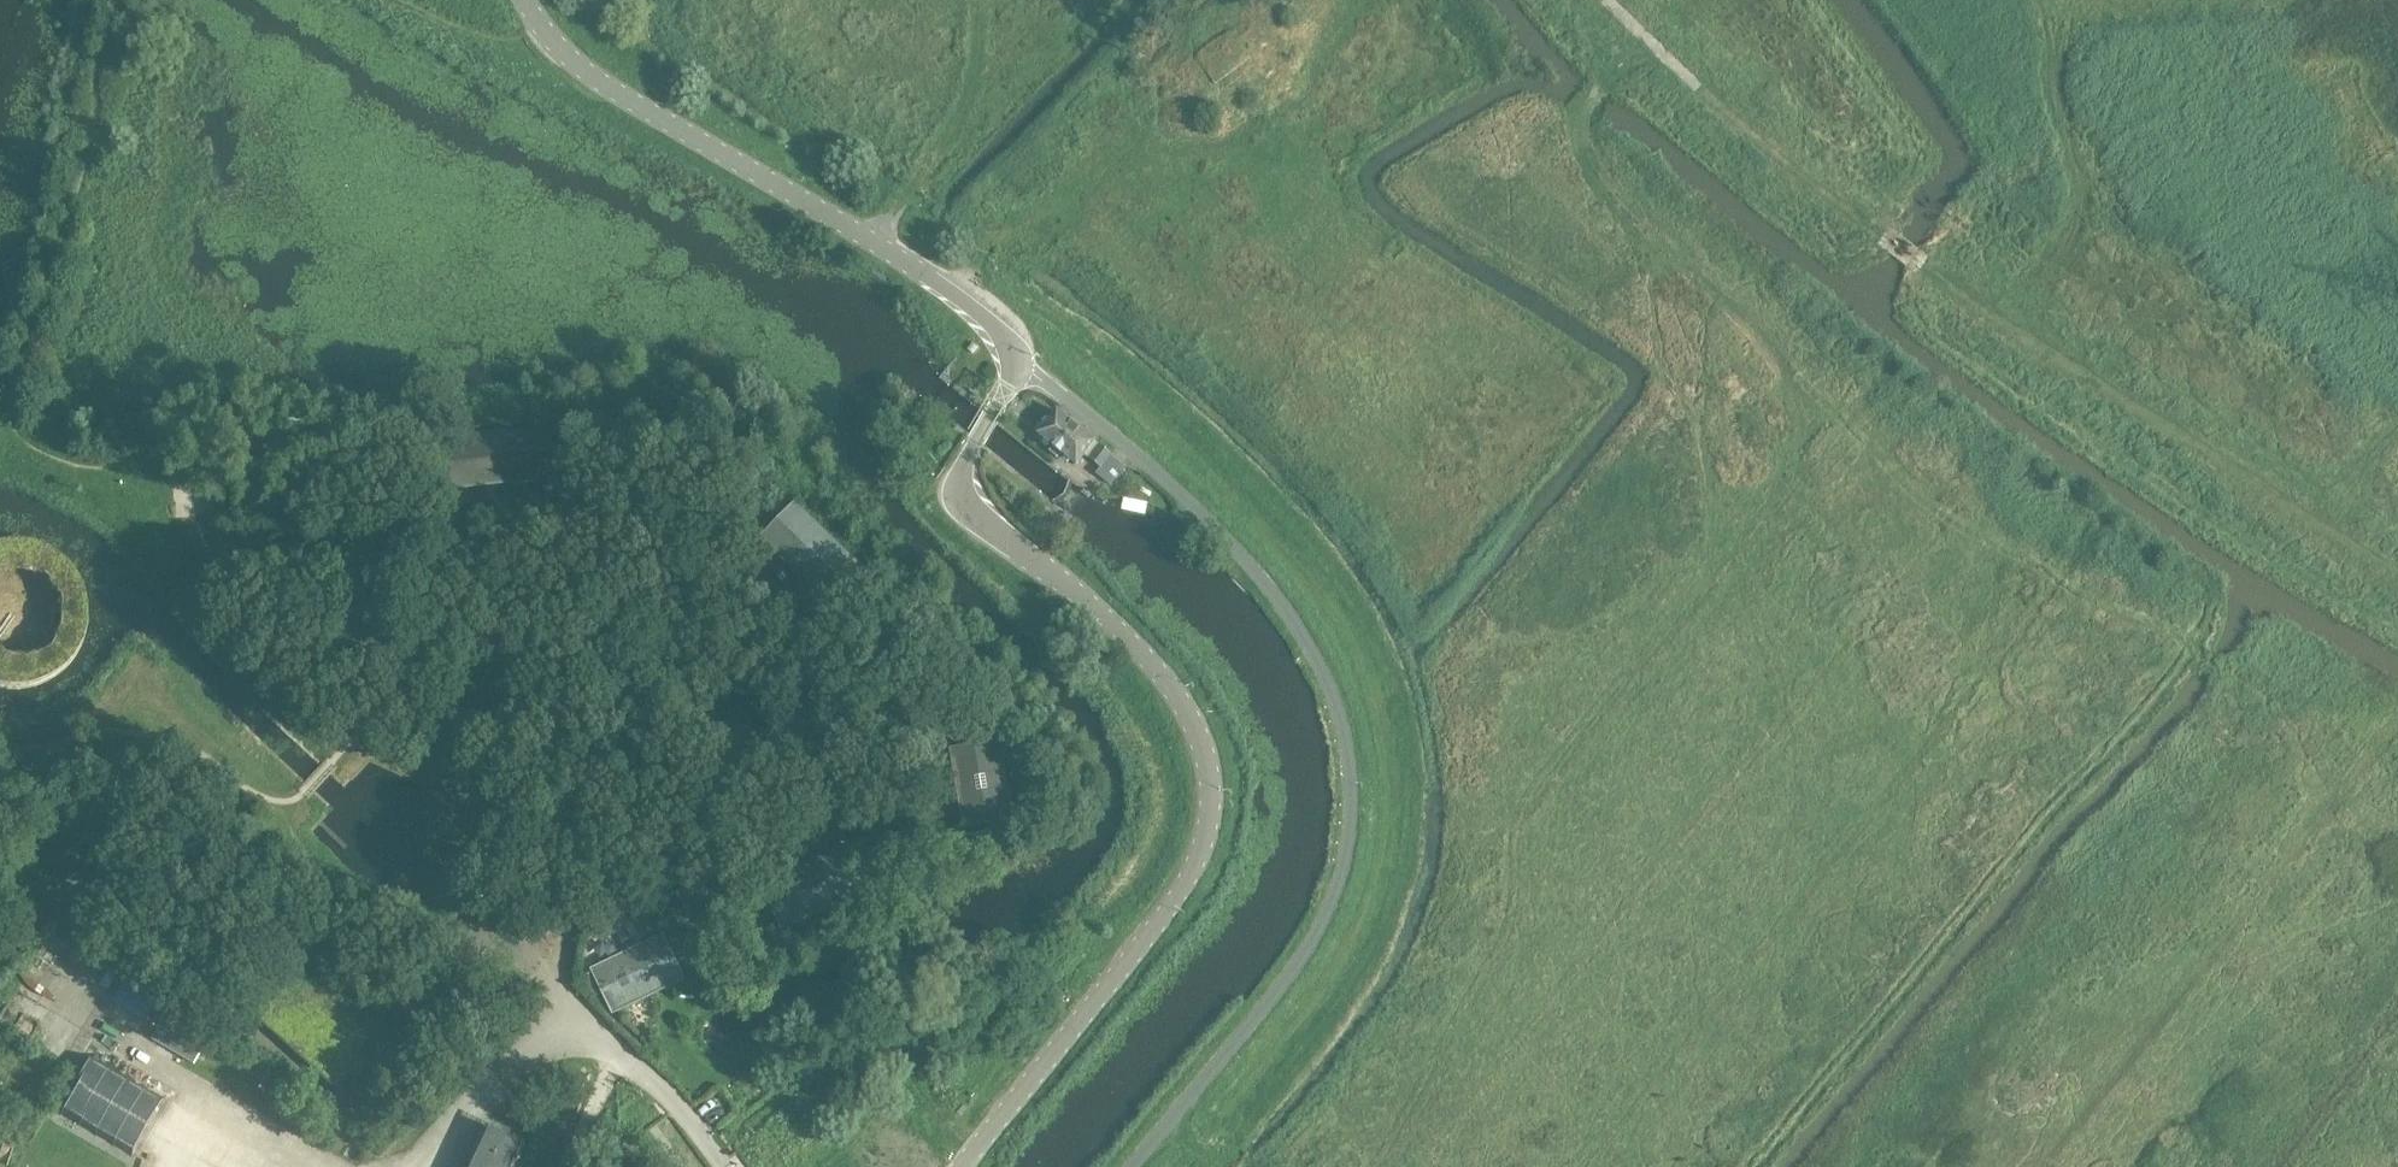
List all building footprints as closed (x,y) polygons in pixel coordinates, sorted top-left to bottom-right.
[(1041,435),(1078,465),(1097,442),(1059,412),(1041,435)] [(543,431),(447,441),(452,489),(548,478),(543,431)] [(1090,456),(1103,467),(1097,474),(1112,486),(1128,468),(1100,445),(1090,456)] [(761,539),(830,607),(864,572),(794,505),(761,539)] [(81,613),(80,602),(76,588),(70,575),(62,565),(53,557),(42,551),(29,546),(15,544),(3,545),(0,546),(0,679),(11,681),(24,680),(37,676),(50,670),(60,662),(69,651),(75,639),(79,627),(81,614),(81,613)] [(998,742),(951,750),(964,827),(1011,819),(998,742)] [(662,936),(592,971),(613,1013),(683,979),(662,936)] [(66,1120),(130,1156),(156,1108),(93,1073),(66,1120)] [(525,1145),(491,1129),(473,1166),(514,1166),(525,1145)]
